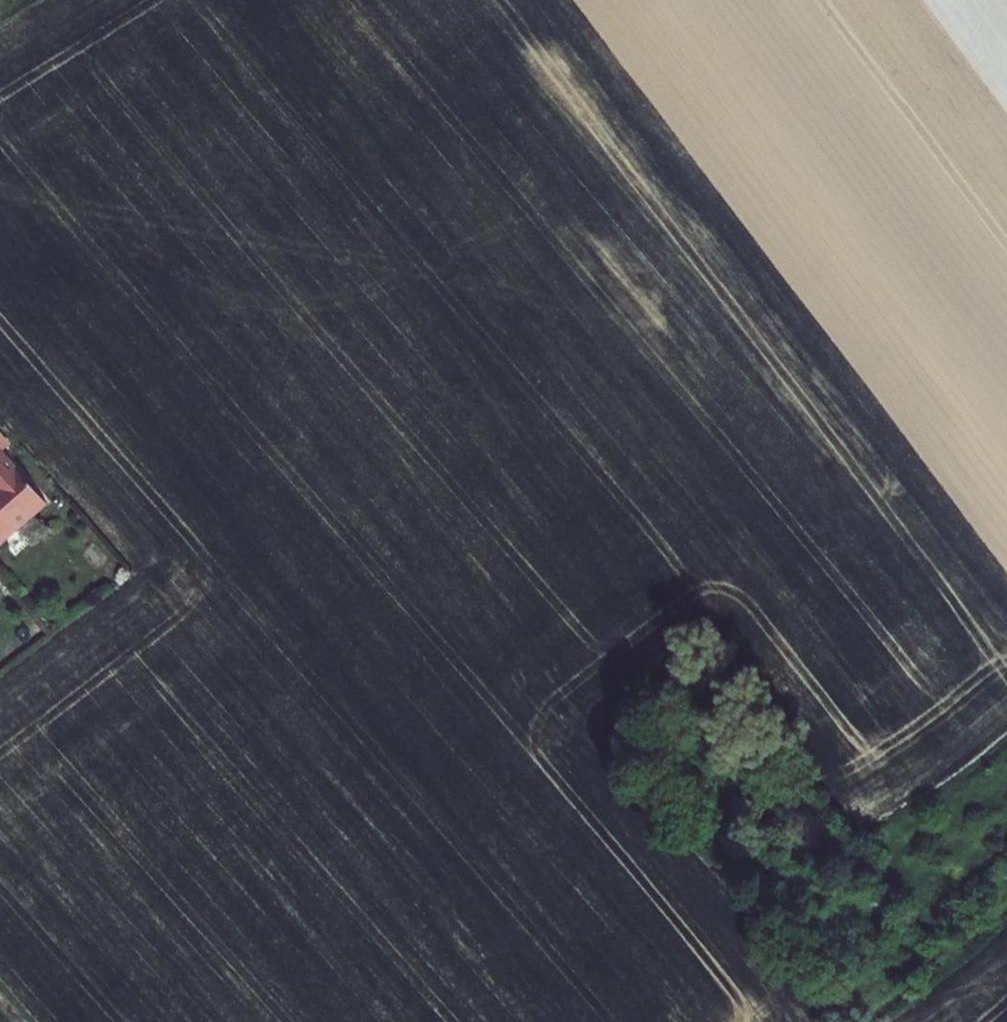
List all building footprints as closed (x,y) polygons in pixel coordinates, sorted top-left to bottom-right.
[(0,462),(0,544),(41,509),(0,462)]
